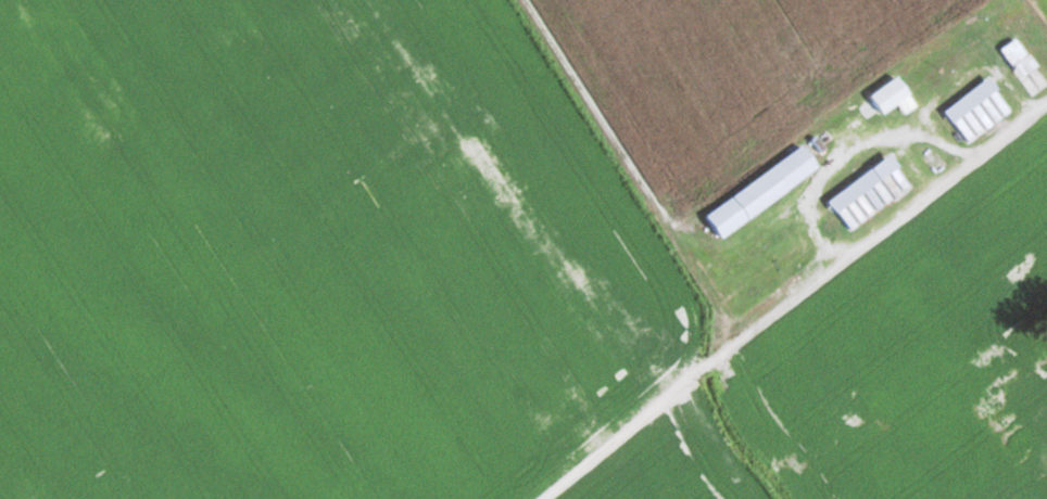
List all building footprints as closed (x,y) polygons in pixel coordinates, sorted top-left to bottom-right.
[(1019,37),(1002,49),(1035,97),(1046,88),(1046,78),(1019,37)] [(946,111),(970,143),(1014,110),(990,78),(946,111)] [(851,231),(913,186),(891,155),(829,199),(851,231)]
